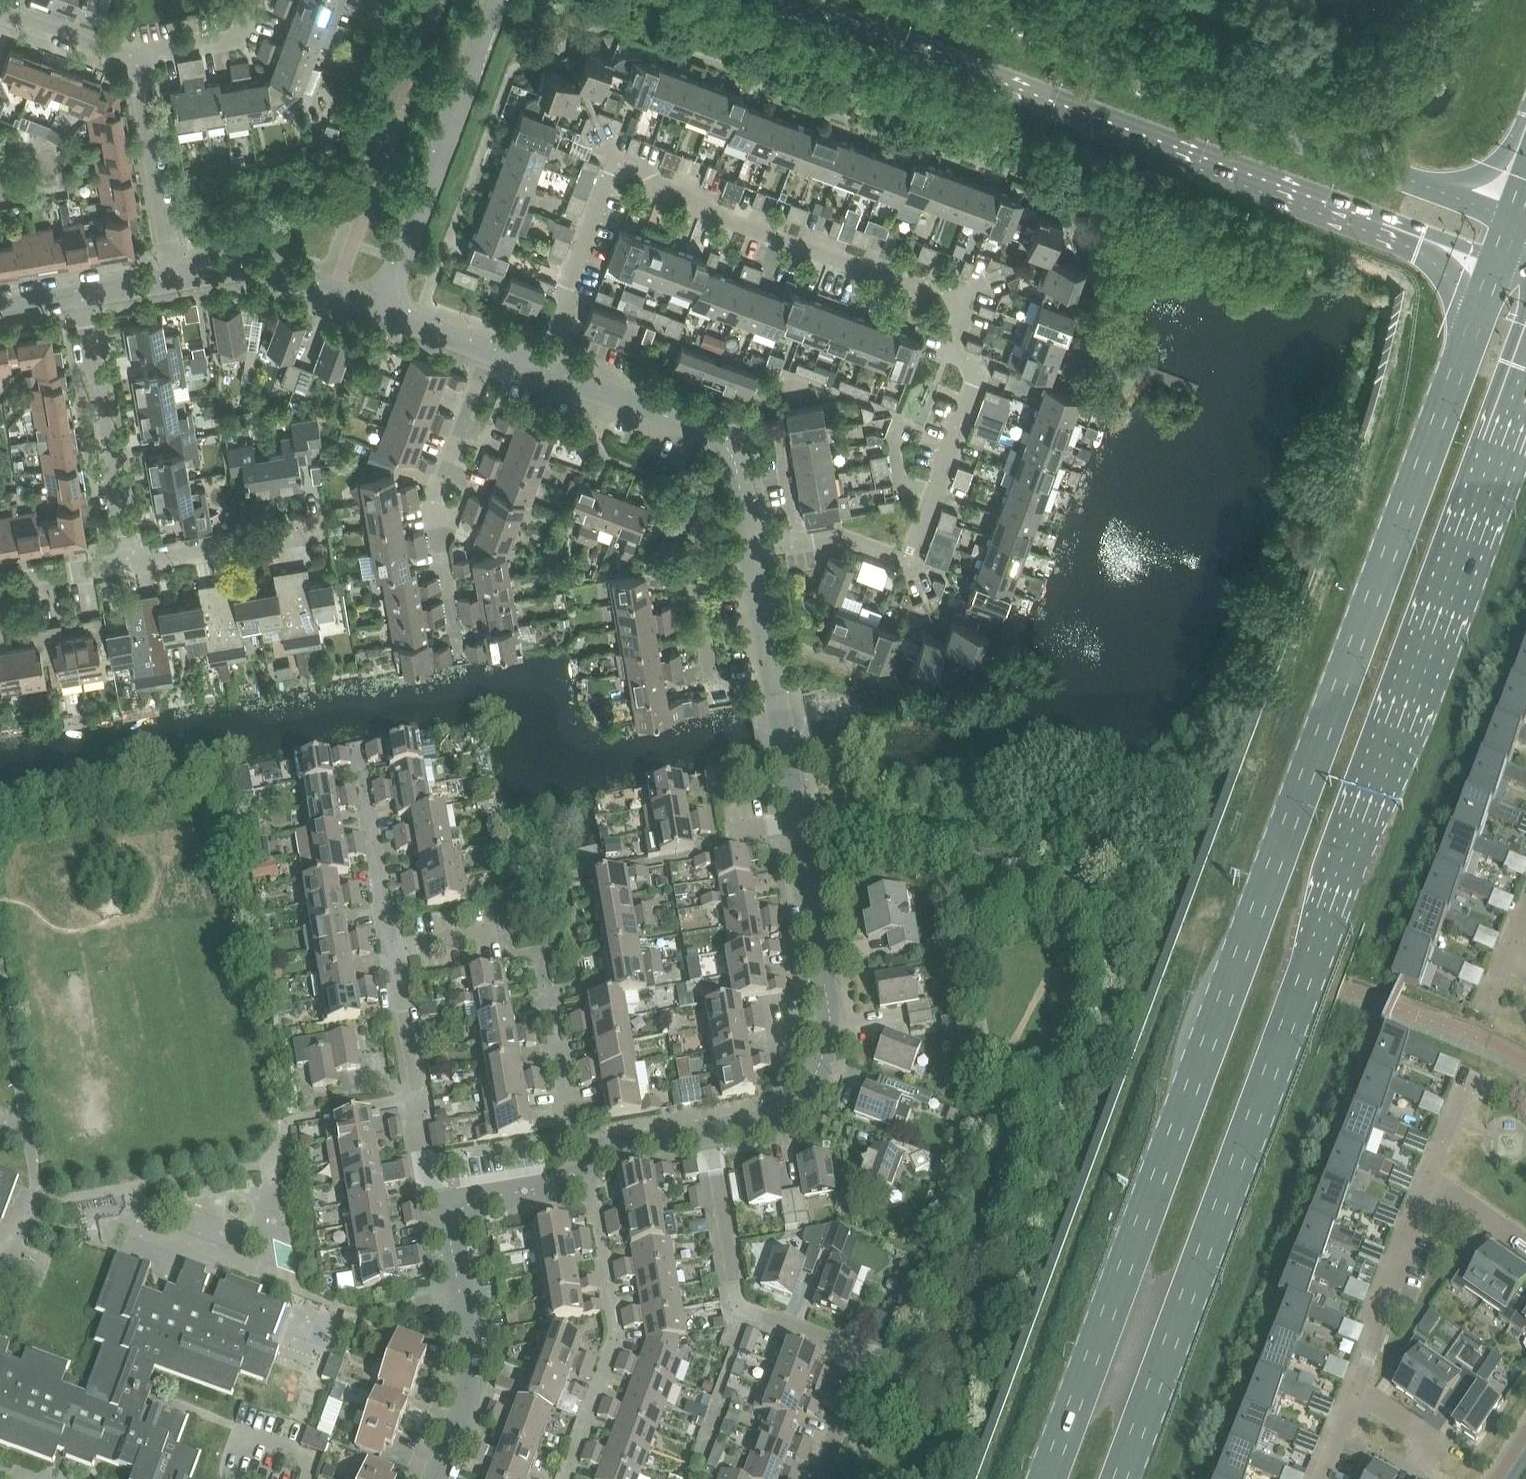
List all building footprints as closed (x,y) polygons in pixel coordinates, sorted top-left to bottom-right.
[(77,10),(81,0),(55,0),(55,1),(77,10)] [(77,10),(101,18),(107,0),(81,0),(77,10)] [(296,8),(336,23),(344,1),(342,0),(299,0),(296,8)] [(290,7),(277,2),(274,10),(287,15),(290,7)] [(296,8),(288,31),(318,42),(327,46),(336,23),(296,8)] [(288,31),(279,53),(310,65),(318,42),(288,31)] [(264,38),(261,47),(274,51),(277,43),(264,38)] [(261,47),(257,55),(271,60),(274,51),(261,47)] [(613,56),(591,48),(578,82),(600,90),(609,68),(613,56)] [(9,88),(28,95),(40,64),(21,58),(23,53),(11,49),(2,74),(13,78),(9,88)] [(271,76),(269,78),(286,99),(299,88),(301,88),(310,65),(274,51),(271,60),(274,68),(271,76)] [(202,57),(190,59),(202,127),(225,124),(223,114),(224,114),(220,88),(221,87),(220,82),(207,84),(202,57)] [(630,76),(624,91),(645,99),(658,65),(636,57),(635,58),(633,57),(629,57),(625,57),(618,60),(615,63),(613,66),(612,69),(630,76)] [(202,127),(190,59),(179,61),(183,88),(170,90),(178,132),(202,127)] [(240,64),(242,78),(251,76),(249,62),(240,64)] [(52,93),(62,96),(71,71),(60,67),(58,71),(40,64),(28,95),(48,103),(52,93)] [(242,78),(240,64),(231,66),(233,79),(242,78)] [(645,99),(666,107),(679,73),(658,65),(645,99)] [(630,76),(612,69),(609,68),(600,90),(609,94),(612,87),(624,91),(630,76)] [(570,104),(578,82),(544,69),(536,92),(548,96),(570,104)] [(69,110),(88,118),(98,91),(99,91),(100,87),(81,80),(83,76),(71,71),(62,96),(73,100),(69,110)] [(666,107),(688,115),(700,81),(679,73),(666,107)] [(227,86),(221,87),(220,88),(224,114),(223,114),(225,124),(226,130),(250,125),(249,116),(243,84),(242,78),(233,79),(227,86)] [(268,79),(243,84),(249,116),(273,112),(273,110),(286,99),(269,78),(268,79)] [(688,115),(709,123),(722,89),(700,81),(688,115)] [(98,91),(88,118),(121,112),(118,93),(106,89),(104,93),(99,91),(98,91)] [(709,123),(730,131),(731,131),(741,103),(741,104),(744,97),(722,89),(709,123)] [(548,144),(556,123),(540,117),(546,99),(539,96),(539,97),(535,97),(532,99),(528,101),(526,104),(524,108),(523,110),(522,110),(514,131),(548,144)] [(567,113),(570,104),(548,96),(546,99),(540,117),(556,123),(560,111),(567,113)] [(727,137),(749,145),(762,111),(741,104),(741,103),(731,131),(730,131),(727,137)] [(610,119),(611,115),(599,111),(596,112),(601,123),(610,119)] [(749,145),(771,153),(783,119),(762,111),(749,145)] [(102,136),(104,147),(131,143),(129,131),(124,132),(121,112),(88,118),(92,138),(102,136)] [(582,129),(585,130),(595,126),(590,115),(586,117),(582,129)] [(611,115),(610,119),(614,129),(619,131),(623,120),(611,115)] [(805,127),(783,119),(771,153),(792,161),(805,127)] [(792,161),(813,169),(826,135),(805,127),(792,161)] [(585,130),(582,129),(578,140),(589,145),(590,141),(585,130)] [(540,165),(548,144),(514,131),(506,153),(540,165)] [(813,169),(835,177),(847,143),(826,135),(813,169)] [(632,136),(626,151),(635,154),(640,139),(632,136)] [(95,160),(99,181),(132,175),(128,156),(133,155),(131,143),(104,147),(106,158),(95,160)] [(835,177),(856,185),(869,151),(847,143),(835,177)] [(660,163),(669,166),(674,151),(666,148),(660,163)] [(674,151),(669,166),(677,170),(683,155),(674,151)] [(856,185),(878,193),(890,159),(869,151),(856,185)] [(532,187),(540,165),(506,153),(498,174),(532,187)] [(600,163),(590,160),(585,158),(581,166),(596,172),(600,163)] [(878,193),(900,201),(912,167),(911,167),(890,159),(878,193)] [(898,205),(919,213),(923,202),(936,168),(914,160),(911,167),(912,167),(900,201),(898,205)] [(703,179),(711,182),(717,167),(708,164),(703,179)] [(923,202),(944,210),(957,176),(936,168),(923,202)] [(524,208),(532,187),(498,174),(490,196),(524,208)] [(132,175),(99,181),(103,201),(113,199),(115,211),(142,206),(139,194),(135,195),(132,175)] [(944,210),(966,218),(978,184),(957,176),(944,210)] [(722,194),(730,197),(736,182),(727,179),(722,194)] [(736,182),(730,197),(739,200),(744,185),(736,182)] [(966,218),(987,226),(1000,192),(978,184),(966,218)] [(752,205),(760,208),(766,193),(757,190),(752,205)] [(569,200),(584,206),(587,197),(572,192),(569,200)] [(987,226),(1008,234),(1014,218),(1015,218),(1021,200),(1000,192),(987,226)] [(516,230),(524,208),(490,196),(482,217),(516,230)] [(584,206),(569,200),(565,209),(581,214),(584,206)] [(786,217),(794,221),(800,206),(791,202),(786,217)] [(800,206),(794,221),(803,224),(808,209),(800,206)] [(95,221),(97,231),(102,258),(118,255),(117,250),(121,250),(121,254),(134,252),(131,229),(138,228),(136,214),(95,221)] [(1014,218),(1008,234),(1020,239),(1018,246),(1049,256),(1062,222),(1039,214),(1035,226),(1015,218),(1014,218)] [(508,251),(516,230),(482,217),(474,238),(508,251)] [(828,233),(837,236),(842,221),(834,218),(828,233)] [(63,226),(65,237),(69,258),(70,258),(89,255),(89,260),(102,258),(97,231),(86,233),(84,222),(63,226)] [(850,241),(858,244),(864,229),(855,226),(850,241)] [(53,228),(32,231),(38,264),(57,261),(58,265),(70,263),(70,258),(69,258),(65,237),(54,238),(53,228)] [(626,281),(630,271),(642,237),(621,229),(605,273),(626,281)] [(864,229),(858,244),(867,248),(872,233),(864,229)] [(13,245),(2,247),(7,274),(19,272),(18,267),(38,264),(32,231),(12,235),(13,245)] [(883,246),(892,249),(897,234),(889,231),(883,246)] [(553,243),(568,249),(571,240),(556,235),(553,243)] [(630,271),(651,279),(664,245),(642,237),(630,271)] [(500,273),(508,251),(474,238),(466,260),(500,273)] [(568,249),(553,243),(549,251),(565,257),(568,249)] [(917,258),(926,261),(931,246),(923,243),(917,258)] [(651,279),(673,287),(685,253),(664,245),(651,279)] [(931,246),(926,261),(934,264),(940,249),(931,246)] [(691,302),(713,310),(726,276),(713,271),(720,253),(711,250),(706,261),(707,261),(705,268),(704,268),(694,295),(691,302)] [(673,287),(694,295),(704,268),(705,268),(707,261),(706,261),(685,253),(673,287)] [(1083,268),(1049,256),(1037,287),(1044,290),(1040,302),(1056,307),(1063,286),(1075,291),(1083,268)] [(990,270),(1000,265),(1002,261),(990,257),(986,268),(990,270)] [(960,274),(968,277),(974,262),(965,259),(960,274)] [(1000,265),(1005,274),(1015,269),(1014,265),(1002,261),(1000,265)] [(713,310),(734,318),(754,266),(744,262),(738,280),(726,276),(713,310)] [(734,318),(756,326),(768,292),(756,287),(763,269),(754,266),(734,318)] [(463,269),(458,281),(472,286),(477,274),(463,269)] [(511,275),(502,298),(536,311),(544,289),(552,292),(555,283),(540,277),(537,285),(511,275)] [(1011,289),(1015,291),(1020,279),(1018,275),(1007,280),(1011,289)] [(778,334),(780,327),(790,300),(789,299),(792,293),(796,282),(787,278),(780,296),(768,292),(756,326),(778,334)] [(595,298),(610,303),(613,295),(598,289),(595,298)] [(1015,291),(1011,289),(1002,294),(1000,298),(1011,302),(1015,291)] [(780,327),(801,335),(813,301),(792,293),(789,299),(790,300),(780,327)] [(624,308),(639,314),(642,305),(627,299),(624,308)] [(801,335),(822,343),(835,309),(813,301),(801,335)] [(1040,302),(1032,323),(1066,335),(1074,314),(1056,307),(1055,307),(1040,302)] [(996,309),(981,303),(977,312),(992,318),(996,309)] [(642,305),(639,314),(653,319),(657,310),(642,305)] [(584,328),(618,341),(626,318),(592,306),(584,328)] [(214,312),(220,348),(246,344),(240,307),(214,312)] [(822,343),(844,350),(856,316),(835,309),(822,343)] [(267,349),(292,358),(304,324),(280,315),(267,349)] [(667,323),(682,328),(685,321),(670,315),(667,323)] [(844,350),(865,358),(878,324),(856,316),(844,350)] [(153,351),(155,363),(183,358),(179,332),(165,335),(162,320),(127,326),(132,355),(153,351)] [(682,328),(667,323),(664,331),(679,336),(682,328)] [(1032,323),(1024,344),(1058,357),(1066,335),(1032,323)] [(865,358),(887,366),(899,332),(878,324),(865,358)] [(656,329),(647,326),(641,341),(650,344),(656,329)] [(50,327),(28,331),(30,340),(18,342),(21,359),(32,358),(34,368),(64,363),(61,349),(54,350),(50,327)] [(0,341),(0,374),(12,372),(10,361),(21,359),(18,342),(30,340),(28,331),(5,335),(5,340),(0,341)] [(315,367),(339,376),(352,341),(327,332),(315,367)] [(899,332),(887,366),(908,374),(921,340),(899,332)] [(964,347),(979,352),(983,344),(968,338),(964,347)] [(1058,357),(1024,344),(1016,366),(1050,379),(1058,357)] [(681,346),(673,369),(707,381),(715,359),(681,346)] [(247,348),(243,372),(255,373),(258,349),(247,348)] [(770,352),(767,360),(782,365),(785,358),(770,352)] [(136,378),(140,406),(176,400),(174,386),(187,383),(183,358),(155,363),(157,374),(136,378)] [(411,358),(403,381),(440,395),(445,381),(464,388),(468,379),(411,358)] [(764,367),(779,373),(782,365),(767,360),(764,367)] [(281,384),(294,389),(302,366),(289,362),(281,384)] [(714,384),(748,397),(757,374),(723,362),(714,384)] [(795,371),(810,377),(813,368),(798,363),(795,371)] [(302,366),(294,389),(307,394),(315,371),(302,366)] [(1009,372),(994,367),(991,376),(1006,381),(1009,372)] [(813,368),(810,377),(825,382),(828,374),(813,368)] [(30,387),(33,407),(66,402),(63,382),(67,382),(65,369),(39,373),(40,385),(30,387)] [(838,387),(852,393),(856,384),(841,378),(838,387)] [(403,381),(395,404),(451,425),(454,416),(435,409),(440,395),(403,381)] [(852,393),(867,398),(870,389),(856,384),(852,393)] [(1046,386),(1038,408),(1072,420),(1080,398),(1046,386)] [(983,397),(998,403),(1002,394),(987,389),(983,397)] [(880,403),(895,409),(899,400),(884,394),(880,403)] [(167,430),(169,441),(196,436),(192,411),(183,412),(180,399),(176,400),(140,406),(145,433),(167,430)] [(48,426),(49,437),(76,433),(74,420),(69,421),(66,402),(33,407),(37,428),(48,426)] [(395,404),(386,426),(423,440),(428,426),(448,433),(451,425),(395,404)] [(786,410),(790,434),(826,427),(822,404),(786,410)] [(861,405),(864,421),(871,420),(874,410),(861,405)] [(1038,408),(1030,429),(1064,441),(1072,420),(1038,408)] [(515,431),(509,445),(546,459),(555,436),(499,415),(495,424),(515,431)] [(283,451),(269,453),(275,489),(303,484),(299,462),(311,460),(309,447),(322,444),(317,417),(291,421),(293,435),(280,437),(283,451)] [(971,432),(986,437),(989,429),(974,423),(971,432)] [(423,440),(386,426),(378,449),(434,470),(437,461),(418,454),(423,440)] [(790,434),(794,456),(830,450),(826,427),(790,434)] [(1030,429),(1022,450),(1056,463),(1064,441),(1030,429)] [(986,437),(971,432),(968,440),(983,445),(986,437)] [(41,450),(44,470),(77,465),(73,445),(78,445),(76,433),(49,437),(51,448),(41,450)] [(874,433),(866,434),(868,443),(883,441),(883,436),(874,433)] [(149,457),(154,485),(189,478),(187,464),(201,462),(196,436),(169,441),(171,453),(149,457)] [(275,489),(269,453),(255,456),(253,442),(226,446),(231,474),(244,472),(247,494),(275,489)] [(485,452),(482,460),(538,481),(546,459),(509,445),(504,459),(485,452)] [(794,456),(798,478),(833,472),(830,450),(794,456)] [(1022,450),(1014,472),(1048,484),(1056,463),(1022,450)] [(870,457),(871,466),(887,463),(886,454),(870,457)] [(498,476),(493,490),(524,501),(524,502),(530,504),(538,481),(482,460),(479,469),(498,476)] [(887,463),(871,466),(873,475),(889,472),(887,463)] [(77,465),(44,470),(48,491),(58,489),(60,501),(87,496),(85,484),(80,484),(77,465)] [(955,474),(970,480),(973,471),(958,466),(955,474)] [(798,478),(801,501),(837,495),(833,472),(798,478)] [(1014,472),(1006,493),(1041,506),(1048,484),(1014,472)] [(970,480),(955,474),(952,483),(967,488),(970,480)] [(361,480),(365,504),(418,496),(416,484),(405,486),(406,488),(396,490),(394,475),(361,480)] [(189,478),(154,485),(159,512),(180,508),(185,533),(212,528),(206,490),(192,492),(189,478)] [(576,539),(584,542),(603,491),(580,483),(569,514),(583,520),(576,539)] [(469,495),(466,505),(516,524),(524,502),(524,501),(493,490),(488,504),(479,501),(479,498),(469,495)] [(600,526),(614,531),(626,500),(603,491),(584,542),(593,545),(600,526)] [(1006,493),(999,515),(1033,527),(1041,506),(1006,493)] [(837,495),(801,501),(805,524),(841,518),(837,495)] [(365,504),(369,528),(402,523),(399,508),(409,506),(409,509),(420,507),(418,496),(365,504)] [(878,502),(879,511),(895,509),(893,499),(878,502)] [(626,500),(614,531),(628,536),(621,556),(630,559),(649,508),(626,500)] [(60,518),(49,520),(52,538),(63,536),(65,544),(86,541),(82,518),(90,516),(88,502),(58,507),(60,518)] [(516,524),(466,505),(462,516),(472,520),(472,517),(482,521),(476,536),(507,547),(516,524)] [(939,517),(954,523),(958,514),(942,509),(939,517)] [(36,511),(15,515),(21,547),(40,544),(41,548),(65,544),(63,536),(52,538),(49,520),(37,522),(36,511)] [(15,515),(0,517),(0,555),(2,555),(1,551),(21,547),(15,515)] [(999,515),(991,536),(1025,548),(1033,527),(999,515)] [(954,523),(939,517),(936,526),(951,531),(954,523)] [(369,528),(373,552),(426,543),(424,532),(414,534),(414,536),(404,538),(402,523),(369,528)] [(991,536),(983,557),(1017,570),(1025,548),(991,536)] [(377,576),(382,575),(382,574),(410,570),(410,569),(407,555),(417,553),(417,555),(428,554),(426,543),(373,552),(377,576)] [(924,560),(932,563),(939,566),(942,557),(927,551),(924,560)] [(474,568),(477,583),(510,577),(505,553),(452,562),(454,574),(465,572),(464,569),(474,568)] [(817,590),(840,598),(849,572),(857,575),(863,560),(854,556),(851,564),(829,556),(817,590)] [(983,557),(975,579),(1009,591),(1017,570),(983,557)] [(382,575),(386,598),(419,593),(415,568),(410,569),(410,570),(382,574),(382,575)] [(609,579),(613,603),(649,597),(647,582),(656,581),(657,583),(667,581),(665,569),(609,579)] [(891,587),(897,572),(888,569),(883,584),(891,587)] [(308,571),(291,574),(303,647),(321,644),(317,619),(337,615),(331,579),(310,583),(308,571)] [(276,588),(255,592),(261,628),(282,624),(286,650),(303,647),(291,574),(274,577),(276,588)] [(477,583),(481,606),(514,601),(510,577),(477,583)] [(437,578),(432,579),(427,579),(427,582),(423,583),(424,592),(439,589),(437,578)] [(937,592),(941,594),(945,582),(934,578),(933,582),(937,592)] [(975,579),(967,600),(983,606),(1001,613),(1009,591),(975,579)] [(233,584),(216,587),(228,660),(246,657),(241,631),(261,628),(255,592),(235,595),(233,584)] [(201,601),(180,605),(186,641),(206,637),(211,663),(228,660),(216,587),(199,590),(201,601)] [(900,603),(911,607),(913,603),(908,593),(904,591),(900,603)] [(941,594),(937,592),(928,596),(933,607),(937,606),(941,594)] [(386,598),(390,622),(423,616),(419,593),(386,598)] [(158,597),(141,600),(155,686),(173,683),(166,644),(186,641),(180,605),(160,608),(158,597)] [(459,598),(461,610),(476,607),(474,598),(469,599),(469,597),(459,598)] [(613,603),(617,627),(673,617),(672,606),(661,608),(662,610),(652,612),(649,597),(613,603)] [(911,607),(923,611),(927,610),(922,599),(913,603),(911,607)] [(155,686),(141,600),(124,603),(128,627),(107,631),(113,667),(134,664),(138,689),(155,686)] [(983,606),(967,600),(963,612),(956,610),(945,641),(979,654),(987,631),(975,627),(983,606)] [(427,607),(428,615),(443,613),(441,601),(431,603),(431,606),(427,607)] [(481,606),(485,630),(518,624),(514,601),(481,606)] [(476,607),(461,610),(462,621),(473,619),(472,617),(477,616),(476,607)] [(822,642),(844,650),(857,616),(835,608),(822,642)] [(443,613),(428,615),(430,624),(434,623),(435,626),(445,624),(443,613)] [(390,622),(394,645),(427,640),(423,616),(390,622)] [(844,650),(866,658),(878,624),(857,616),(844,650)] [(91,633),(74,636),(82,679),(104,676),(100,653),(107,652),(101,617),(88,619),(91,633)] [(622,651),(625,651),(625,650),(657,644),(655,629),(665,628),(665,630),(675,628),(673,617),(617,627),(622,651)] [(502,652),(504,660),(523,656),(522,650),(518,624),(485,630),(486,640),(466,643),(469,658),(502,652)] [(888,666),(894,647),(900,632),(878,624),(866,658),(888,666)] [(56,625),(43,627),(49,662),(56,661),(60,683),(82,679),(74,636),(58,639),(56,625)] [(33,643),(17,646),(24,689),(46,686),(42,663),(49,662),(43,627),(31,629),(33,643)] [(945,641),(914,630),(912,636),(900,632),(894,647),(915,655),(910,666),(933,675),(945,641)] [(427,640),(394,645),(399,672),(400,677),(419,674),(418,666),(435,663),(452,660),(449,646),(429,650),(427,640)] [(621,675),(629,674),(682,665),(680,653),(669,655),(670,657),(660,659),(657,644),(625,650),(625,651),(622,651),(617,652),(621,675)] [(2,693),(24,689),(17,646),(0,649),(0,647),(0,680),(2,693)] [(1513,682),(1525,687),(1525,651),(1513,682)] [(629,674),(633,697),(666,692),(663,677),(673,675),(673,678),(684,676),(682,665),(629,674)] [(1513,682),(1498,719),(1521,729),(1522,727),(1525,716),(1525,687),(1513,682)] [(633,697),(638,729),(658,726),(656,718),(709,709),(707,695),(667,702),(666,692),(633,697)] [(1498,719),(1483,756),(1506,766),(1507,764),(1516,741),(1525,745),(1525,729),(1522,727),(1521,729),(1498,719)] [(388,759),(390,769),(423,763),(417,731),(398,735),(399,742),(365,748),(368,762),(388,759)] [(294,752),(299,784),(332,779),(331,769),(351,765),(348,751),(347,751),(315,757),(314,749),(294,752)] [(1483,756),(1468,794),(1491,803),(1492,801),(1501,778),(1525,789),(1525,772),(1507,764),(1506,766),(1483,756)] [(372,785),(374,796),(427,787),(436,785),(432,762),(423,763),(390,769),(393,784),(383,786),(382,783),(372,785)] [(720,772),(705,775),(707,789),(722,786),(720,772)] [(666,773),(646,777),(647,782),(652,809),(685,803),(683,793),(689,792),(686,778),(667,781),(666,773)] [(299,784),(303,808),(357,799),(355,788),(344,790),(345,792),(335,794),(332,779),(299,784)] [(398,817),(411,815),(411,814),(431,811),(431,810),(427,787),(374,796),(376,807),(386,806),(386,803),(395,801),(398,817)] [(1468,794),(1453,831),(1476,840),(1477,838),(1486,816),(1522,830),(1525,820),(1525,815),(1492,801),(1491,803),(1468,794)] [(303,808),(307,832),(340,826),(338,811),(348,810),(348,812),(358,810),(357,799),(303,808)] [(652,809),(656,832),(709,823),(707,812),(696,814),(697,816),(687,818),(685,803),(652,809)] [(393,830),(395,841),(448,832),(444,808),(431,810),(431,811),(411,814),(411,815),(414,829),(404,831),(404,828),(393,830)] [(709,823),(656,832),(660,856),(693,851),(690,835),(700,834),(700,836),(711,834),(709,823)] [(270,825),(254,828),(256,840),(260,839),(267,838),(272,837),(270,825)] [(307,832),(312,855),(365,846),(363,835),(352,837),(353,839),(343,841),(340,826),(307,832)] [(1476,840),(1453,831),(1439,867),(1461,877),(1462,875),(1471,853),(1507,867),(1513,853),(1477,838),(1476,840)] [(417,847),(419,861),(452,856),(448,832),(395,841),(397,852),(407,851),(407,848),(417,847)] [(304,881),(315,879),(316,879),(336,876),(349,874),(346,859),(356,857),(356,859),(366,858),(365,846),(312,855),(300,857),(304,881)] [(267,861),(266,850),(262,850),(258,851),(257,851),(259,862),(264,861),(267,861)] [(718,881),(751,876),(747,852),(694,861),(696,870),(716,867),(718,881)] [(401,877),(403,888),(464,878),(460,854),(452,856),(419,861),(422,876),(412,878),(412,876),(401,877)] [(477,868),(478,875),(488,873),(487,863),(480,864),(477,868)] [(274,874),(272,864),(265,865),(262,866),(252,867),(254,877),(263,876),(266,875),(274,874)] [(1461,877),(1439,867),(1423,905),(1446,914),(1447,912),(1456,890),(1492,904),(1498,890),(1462,875),(1461,877)] [(596,903),(629,897),(626,882),(636,880),(637,883),(647,881),(645,869),(592,878),(596,903)] [(303,881),(307,905),(360,896),(358,885),(347,887),(348,889),(338,891),(336,876),(316,879),(315,879),(304,881),(303,881)] [(755,899),(751,876),(718,881),(721,896),(701,900),(702,909),(722,905),(755,899)] [(464,878),(403,888),(405,900),(415,898),(415,895),(425,894),(427,909),(468,902),(464,878)] [(488,889),(490,898),(490,899),(503,897),(501,886),(488,889)] [(869,896),(872,916),(865,917),(868,939),(889,936),(891,951),(917,946),(913,919),(908,920),(903,890),(869,896)] [(307,905),(311,928),(311,929),(344,923),(341,908),(351,907),(351,909),(362,907),(360,896),(307,905)] [(596,903),(600,926),(653,917),(651,906),(641,908),(641,910),(632,912),(629,897),(596,903)] [(722,905),(726,929),(779,920),(778,909),(767,910),(768,913),(758,914),(755,899),(722,905)] [(1446,914),(1423,905),(1408,942),(1431,951),(1432,949),(1441,927),(1477,941),(1483,927),(1447,912),(1446,914)] [(600,926),(604,949),(604,950),(637,944),(635,929),(644,928),(645,930),(655,928),(653,917),(600,926)] [(726,929),(730,952),(730,953),(763,947),(763,946),(761,932),(770,930),(771,933),(781,931),(779,920),(726,929)] [(307,954),(315,952),(368,943),(366,932),(356,934),(356,936),(346,938),(344,923),(311,929),(311,928),(303,930),(307,954)] [(1431,951),(1408,942),(1393,980),(1416,989),(1426,964),(1462,979),(1468,964),(1432,949),(1431,951)] [(315,952),(319,975),(319,976),(352,970),(349,956),(359,954),(359,956),(370,954),(368,943),(315,952)] [(601,950),(605,974),(661,964),(660,953),(649,955),(649,957),(640,959),(637,944),(604,950),(604,949),(601,950)] [(725,953),(729,977),(762,971),(759,957),(769,955),(770,957),(780,955),(778,944),(763,946),(763,947),(730,953),(730,952),(725,953)] [(276,958),(276,953),(271,949),(266,950),(267,960),(274,958),(276,958)] [(605,974),(609,997),(609,998),(624,995),(624,996),(645,992),(643,976),(653,975),(653,977),(663,975),(661,964),(605,974)] [(471,982),(473,996),(474,997),(507,991),(502,967),(449,976),(451,985),(471,982)] [(316,976),(320,1000),(376,991),(374,979),(364,981),(364,984),(354,985),(352,970),(319,976),(319,975),(316,976)] [(729,977),(733,1000),(733,1001),(738,1000),(739,1000),(786,992),(784,980),(774,982),(774,985),(765,986),(762,971),(729,977)] [(906,1005),(908,1017),(932,1013),(929,1001),(918,1003),(912,972),(874,978),(880,1009),(906,1005)] [(376,991),(320,1000),(324,1024),(360,1018),(357,1003),(367,1001),(368,1004),(378,1002),(376,991)] [(475,1005),(478,1020),(511,1014),(507,991),(474,997),(473,996),(453,999),(455,1009),(475,1005)] [(570,1017),(571,1028),(628,1019),(624,996),(624,995),(609,998),(609,997),(587,1001),(590,1016),(580,1018),(580,1015),(570,1017)] [(702,1005),(706,1030),(763,1020),(761,1009),(750,1011),(751,1013),(741,1015),(739,1000),(738,1000),(733,1001),(733,1000),(702,1005)] [(286,1014),(284,1005),(282,1006),(271,1007),(272,1016),(286,1014)] [(932,1013),(908,1017),(910,1028),(934,1024),(932,1013)] [(478,1020),(482,1044),(535,1035),(533,1023),(522,1025),(523,1028),(513,1029),(511,1014),(478,1020)] [(593,1034),(595,1049),(632,1042),(628,1019),(571,1028),(573,1040),(584,1038),(583,1035),(593,1034)] [(706,1030),(710,1053),(747,1047),(744,1032),(754,1031),(754,1033),(765,1031),(763,1020),(706,1030)] [(309,1065),(313,1088),(338,1084),(336,1072),(359,1068),(353,1032),(293,1042),(297,1067),(309,1065)] [(874,1063),(910,1076),(921,1046),(885,1033),(874,1063)] [(1383,1033),(1367,1071),(1390,1080),(1391,1078),(1400,1056),(1436,1070),(1441,1057),(1383,1033)] [(482,1044),(486,1067),(519,1062),(516,1047),(526,1045),(526,1047),(537,1046),(535,1035),(482,1044)] [(578,1064),(580,1076),(633,1067),(636,1067),(632,1042),(595,1049),(598,1063),(588,1065),(588,1063),(578,1064)] [(715,1077),(718,1077),(718,1076),(751,1071),(771,1068),(769,1056),(758,1058),(759,1060),(749,1062),(747,1047),(710,1053),(715,1077)] [(486,1067),(490,1091),(543,1082),(541,1071),(530,1073),(531,1075),(521,1076),(519,1062),(486,1067)] [(633,1067),(580,1076),(581,1087),(592,1085),(592,1083),(601,1081),(604,1096),(637,1090),(633,1067)] [(718,1076),(718,1077),(720,1091),(710,1093),(710,1090),(700,1092),(702,1104),(755,1095),(751,1071),(718,1076)] [(1367,1071),(1352,1108),(1375,1117),(1376,1115),(1385,1093),(1421,1108),(1427,1093),(1391,1078),(1390,1080),(1367,1071)] [(487,1116),(494,1115),(527,1109),(524,1094),(534,1092),(534,1095),(545,1093),(543,1082),(490,1091),(483,1092),(487,1116)] [(854,1115),(890,1128),(901,1099),(865,1085),(854,1115)] [(905,1100),(928,1108),(932,1097),(909,1089),(905,1100)] [(637,1090),(604,1096),(608,1120),(661,1111),(659,1099),(648,1101),(649,1103),(639,1105),(637,1090)] [(1352,1108),(1337,1145),(1360,1154),(1361,1153),(1370,1130),(1406,1145),(1412,1130),(1376,1115),(1375,1117),(1352,1108)] [(527,1109),(494,1115),(496,1129),(487,1131),(486,1129),(476,1131),(478,1142),(531,1133),(527,1109)] [(335,1119),(338,1141),(373,1135),(369,1113),(335,1119)] [(389,1123),(390,1132),(402,1130),(401,1121),(389,1123)] [(390,1132),(392,1142),(404,1140),(402,1130),(390,1132)] [(326,1143),(330,1165),(376,1157),(373,1135),(338,1141),(326,1143)] [(1337,1145),(1322,1182),(1345,1191),(1346,1190),(1355,1167),(1353,1166),(1391,1182),(1397,1167),(1361,1153),(1360,1154),(1337,1145)] [(874,1148),(860,1184),(890,1195),(903,1159),(874,1148)] [(907,1160),(930,1169),(934,1157),(911,1149),(907,1160)] [(802,1191),(791,1193),(795,1216),(807,1214),(804,1199),(835,1193),(828,1155),(797,1161),(802,1191)] [(334,1186),(346,1184),(380,1178),(376,1157),(330,1165),(334,1186)] [(396,1165),(398,1175),(410,1173),(408,1163),(396,1165)] [(795,1216),(791,1193),(780,1195),(774,1165),(743,1170),(750,1208),(781,1203),(783,1218),(795,1216)] [(618,1175),(623,1199),(656,1194),(656,1193),(653,1179),(663,1177),(663,1179),(674,1178),(672,1166),(618,1175)] [(1,1225),(19,1177),(0,1171),(0,1225),(1,1225)] [(410,1173),(398,1175),(399,1184),(411,1182),(410,1173)] [(346,1184),(349,1205),(384,1199),(380,1178),(346,1184)] [(1382,1204),(1346,1190),(1345,1191),(1322,1182),(1307,1219),(1330,1228),(1331,1227),(1340,1204),(1376,1219),(1382,1204)] [(605,1215),(607,1226),(663,1217),(659,1193),(656,1193),(656,1194),(623,1199),(625,1214),(616,1216),(615,1213),(605,1215)] [(349,1205),(353,1226),(387,1220),(384,1199),(349,1205)] [(403,1208),(405,1218),(417,1216),(415,1206),(403,1208)] [(417,1216),(405,1218),(406,1227),(418,1225),(417,1216)] [(629,1234),(631,1247),(667,1241),(667,1240),(663,1217),(607,1226),(608,1238),(629,1234)] [(1330,1228),(1307,1219),(1292,1256),(1315,1265),(1316,1264),(1325,1241),(1361,1256),(1367,1241),(1331,1227),(1330,1228)] [(350,1249),(356,1248),(391,1242),(387,1220),(353,1226),(346,1228),(350,1249)] [(530,1228),(535,1252),(591,1242),(589,1231),(579,1233),(579,1235),(569,1237),(567,1221),(530,1228)] [(823,1251),(840,1257),(849,1233),(832,1226),(823,1251)] [(774,1251),(761,1287),(791,1298),(801,1271),(812,1275),(830,1228),(828,1227),(806,1231),(801,1244),(810,1247),(804,1262),(774,1251)] [(613,1265),(615,1274),(674,1264),(670,1239),(667,1240),(667,1241),(631,1247),(633,1262),(613,1265)] [(356,1248),(360,1269),(394,1263),(391,1242),(356,1248)] [(535,1252),(539,1275),(575,1269),(572,1254),(582,1253),(582,1255),(593,1253),(591,1242),(535,1252)] [(1484,1303),(1512,1262),(1491,1248),(1486,1255),(1477,1249),(1452,1286),(1463,1294),(1466,1290),(1484,1303)] [(410,1251),(412,1260),(424,1258),(422,1249),(410,1251)] [(1315,1265),(1292,1256),(1277,1294),(1286,1298),(1286,1297),(1300,1303),(1300,1301),(1310,1278),(1346,1293),(1352,1278),(1316,1264),(1315,1265)] [(199,1456),(177,1448),(187,1421),(146,1406),(153,1388),(148,1386),(154,1370),(231,1398),(239,1375),(266,1385),(279,1352),(270,1349),(285,1308),(258,1298),(260,1291),(227,1279),(224,1286),(220,1284),(213,1302),(201,1298),(208,1280),(204,1278),(206,1271),(186,1264),(176,1292),(168,1289),(164,1300),(142,1292),(151,1269),(117,1257),(97,1313),(106,1316),(96,1343),(105,1346),(86,1396),(61,1387),(68,1367),(57,1363),(26,1351),(21,1365),(5,1359),(10,1345),(5,1343),(8,1336),(0,1333),(0,1446),(53,1465),(56,1456),(92,1469),(95,1460),(122,1470),(123,1469),(136,1474),(134,1478),(191,1478),(199,1456)] [(424,1258),(412,1260),(414,1269),(426,1267),(424,1258)] [(814,1306),(843,1317),(856,1281),(861,1269),(831,1258),(827,1270),(814,1306)] [(1525,1306),(1525,1273),(1524,1272),(1525,1271),(1512,1262),(1484,1303),(1502,1315),(1499,1319),(1512,1327),(1525,1306)] [(394,1263),(360,1269),(364,1291),(398,1285),(394,1263)] [(636,1279),(639,1294),(678,1287),(674,1264),(615,1274),(616,1283),(636,1279)] [(543,1300),(546,1299),(546,1298),(579,1293),(579,1294),(599,1290),(597,1278),(586,1280),(587,1283),(577,1284),(575,1269),(539,1275),(543,1300)] [(621,1312),(623,1321),(682,1311),(678,1287),(639,1294),(641,1309),(621,1312)] [(546,1298),(546,1299),(550,1323),(603,1314),(601,1302),(590,1304),(591,1306),(581,1308),(579,1294),(579,1293),(546,1298)] [(1286,1298),(1272,1334),(1294,1343),(1295,1342),(1304,1319),(1340,1334),(1346,1319),(1300,1301),(1300,1303),(1286,1297),(1286,1298)] [(1512,1327),(1523,1335),(1525,1330),(1525,1306),(1512,1327)] [(644,1327),(647,1342),(677,1336),(677,1337),(686,1335),(682,1311),(623,1321),(624,1330),(644,1327)] [(340,1329),(345,1331),(352,1333),(357,1319),(345,1315),(340,1329)] [(551,1329),(543,1352),(593,1370),(597,1360),(587,1356),(586,1358),(577,1355),(583,1340),(551,1329)] [(397,1332),(386,1364),(418,1376),(426,1355),(420,1353),(424,1342),(397,1332)] [(1294,1343),(1272,1334),(1257,1371),(1280,1381),(1280,1379),(1289,1356),(1325,1371),(1331,1356),(1295,1342),(1294,1343)] [(621,1355),(617,1363),(673,1384),(682,1361),(674,1358),(679,1345),(677,1337),(677,1336),(647,1342),(640,1362),(621,1355)] [(1395,1388),(1416,1402),(1444,1362),(1425,1350),(1428,1346),(1416,1337),(1391,1374),(1402,1382),(1399,1386),(1396,1385),(1395,1388)] [(787,1343),(779,1366),(829,1385),(833,1374),(823,1371),(822,1373),(813,1369),(818,1355),(787,1343)] [(543,1352),(534,1374),(566,1386),(566,1385),(571,1372),(580,1375),(579,1377),(589,1381),(593,1370),(543,1352)] [(322,1380),(335,1385),(344,1361),(331,1356),(322,1380)] [(1451,1415),(1476,1378),(1464,1370),(1462,1374),(1444,1362),(1416,1402),(1435,1416),(1440,1408),(1451,1415)] [(633,1379),(628,1393),(665,1407),(673,1384),(617,1363),(614,1372),(633,1379)] [(384,1387),(381,1396),(381,1397),(391,1400),(394,1390),(405,1394),(404,1395),(411,1397),(418,1376),(386,1364),(378,1385),(384,1387)] [(779,1366),(770,1389),(801,1400),(802,1400),(807,1386),(816,1389),(815,1392),(825,1395),(829,1385),(779,1366)] [(1257,1372),(1242,1409),(1265,1418),(1265,1416),(1274,1394),(1311,1408),(1316,1393),(1280,1379),(1280,1381),(1257,1372)] [(566,1386),(534,1374),(526,1397),(557,1409),(563,1394),(572,1397),(571,1400),(581,1403),(585,1392),(566,1385),(566,1386)] [(1476,1378),(1451,1415),(1460,1422),(1456,1429),(1476,1443),(1501,1408),(1482,1394),(1487,1386),(1476,1378)] [(762,1412),(767,1414),(767,1413),(793,1423),(793,1422),(798,1409),(808,1412),(807,1414),(817,1418),(821,1407),(802,1400),(801,1400),(770,1389),(762,1412)] [(375,1394),(367,1415),(400,1427),(407,1406),(401,1403),(404,1395),(405,1394),(394,1390),(391,1400),(381,1397),(381,1396),(375,1394)] [(604,1400),(601,1408),(657,1429),(665,1407),(628,1393),(623,1407),(604,1400)] [(519,1401),(511,1422),(544,1434),(551,1413),(519,1401)] [(488,1414),(499,1418),(503,1409),(491,1405),(488,1414)] [(697,1418),(704,1421),(709,1410),(701,1407),(697,1418)] [(617,1424),(611,1438),(648,1452),(657,1429),(601,1408),(598,1417),(617,1424)] [(1242,1409),(1227,1446),(1250,1455),(1251,1453),(1260,1431),(1296,1445),(1302,1431),(1265,1416),(1265,1418),(1242,1409)] [(727,1412),(723,1423),(731,1425),(735,1414),(727,1412)] [(767,1414),(759,1436),(790,1447),(799,1424),(793,1422),(793,1423),(767,1413),(767,1414)] [(499,1418),(488,1414),(485,1422),(496,1427),(499,1418)] [(400,1427),(367,1415),(355,1446),(382,1456),(386,1445),(392,1448),(400,1427)] [(511,1422),(503,1442),(536,1454),(544,1434),(511,1422)] [(301,1446),(326,1455),(330,1446),(313,1440),(316,1431),(308,1428),(301,1446)] [(759,1436),(750,1458),(782,1470),(782,1469),(790,1447),(759,1436)] [(587,1445),(584,1453),(640,1474),(648,1452),(611,1438),(606,1452),(587,1445)] [(802,1442),(798,1441),(795,1449),(809,1454),(813,1444),(803,1440),(802,1442)] [(503,1442),(496,1462),(529,1475),(536,1454),(503,1442)] [(473,1454),(485,1458),(488,1449),(476,1445),(473,1454)] [(1214,1478),(1240,1478),(1245,1468),(1273,1478),(1282,1478),(1287,1468),(1251,1453),(1250,1455),(1227,1446),(1214,1478)] [(809,1454),(795,1449),(792,1457),(795,1461),(805,1465),(809,1454)] [(584,1453),(581,1462),(600,1469),(596,1478),(638,1478),(640,1474),(584,1453)] [(473,1454),(470,1463),(481,1467),(485,1458),(473,1454)] [(743,1478),(778,1478),(781,1478),(800,1478),(801,1476),(782,1469),(782,1470),(750,1458),(743,1478)] [(360,1478),(391,1478),(394,1470),(367,1460),(360,1478)] [(490,1478),(527,1478),(529,1475),(496,1462),(490,1478)] [(1388,1476),(1390,1474),(1369,1462),(1360,1478),(1394,1478),(1388,1476)]
